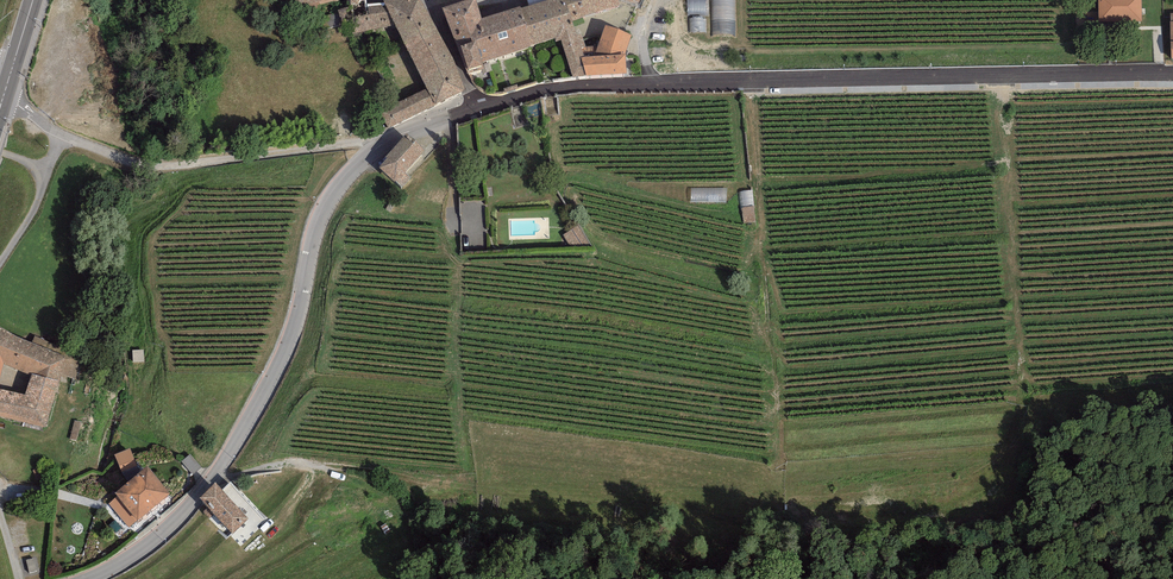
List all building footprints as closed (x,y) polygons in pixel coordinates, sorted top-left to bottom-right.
[(296,12),(341,0),(293,0),(296,12)] [(350,8),(339,12),(344,26),(348,38),(394,28),(384,5),(367,6),(368,0),(347,0),(350,8)] [(418,0),(384,5),(427,91),(380,113),(389,130),(465,93),(444,46),(418,0)] [(521,13),(532,49),(554,41),(556,44),(560,43),(572,78),(573,81),(587,79),(582,60),(585,60),(582,50),(586,49),(581,36),(577,38),(572,22),(566,0),(561,0),(560,0),(521,13)] [(572,22),(620,8),(618,0),(566,0),(572,22)] [(687,15),(708,15),(708,0),(687,0),(687,15)] [(713,37),(735,37),(734,0),(712,0),(713,37)] [(1099,22),(1142,22),(1142,0),(1098,0),(1099,22)] [(475,1),(443,11),(468,76),(471,75),(484,72),(482,65),(532,49),(521,13),(520,11),(482,22),(475,1)] [(344,26),(339,12),(314,21),(317,33),(344,26)] [(706,19),(690,19),(691,33),(706,33),(706,19)] [(633,37),(606,28),(598,48),(594,60),(626,58),(633,37)] [(598,48),(586,49),(582,50),(585,60),(594,60),(598,48)] [(585,60),(582,60),(587,79),(627,76),(626,58),(594,60),(585,60)] [(424,155),(406,138),(377,170),(395,186),(396,184),(402,189),(411,180),(406,176),(424,155)] [(591,248),(579,227),(563,236),(571,249),(591,248)] [(47,431),(66,359),(15,338),(0,329),(0,385),(4,367),(33,377),(25,398),(0,391),(0,420),(47,431)] [(130,449),(115,455),(124,478),(140,472),(130,449)] [(190,471),(199,467),(193,455),(185,459),(190,471)] [(148,470),(108,503),(129,528),(137,521),(139,523),(170,497),(148,470)] [(217,486),(200,501),(232,536),(249,521),(217,486)]
